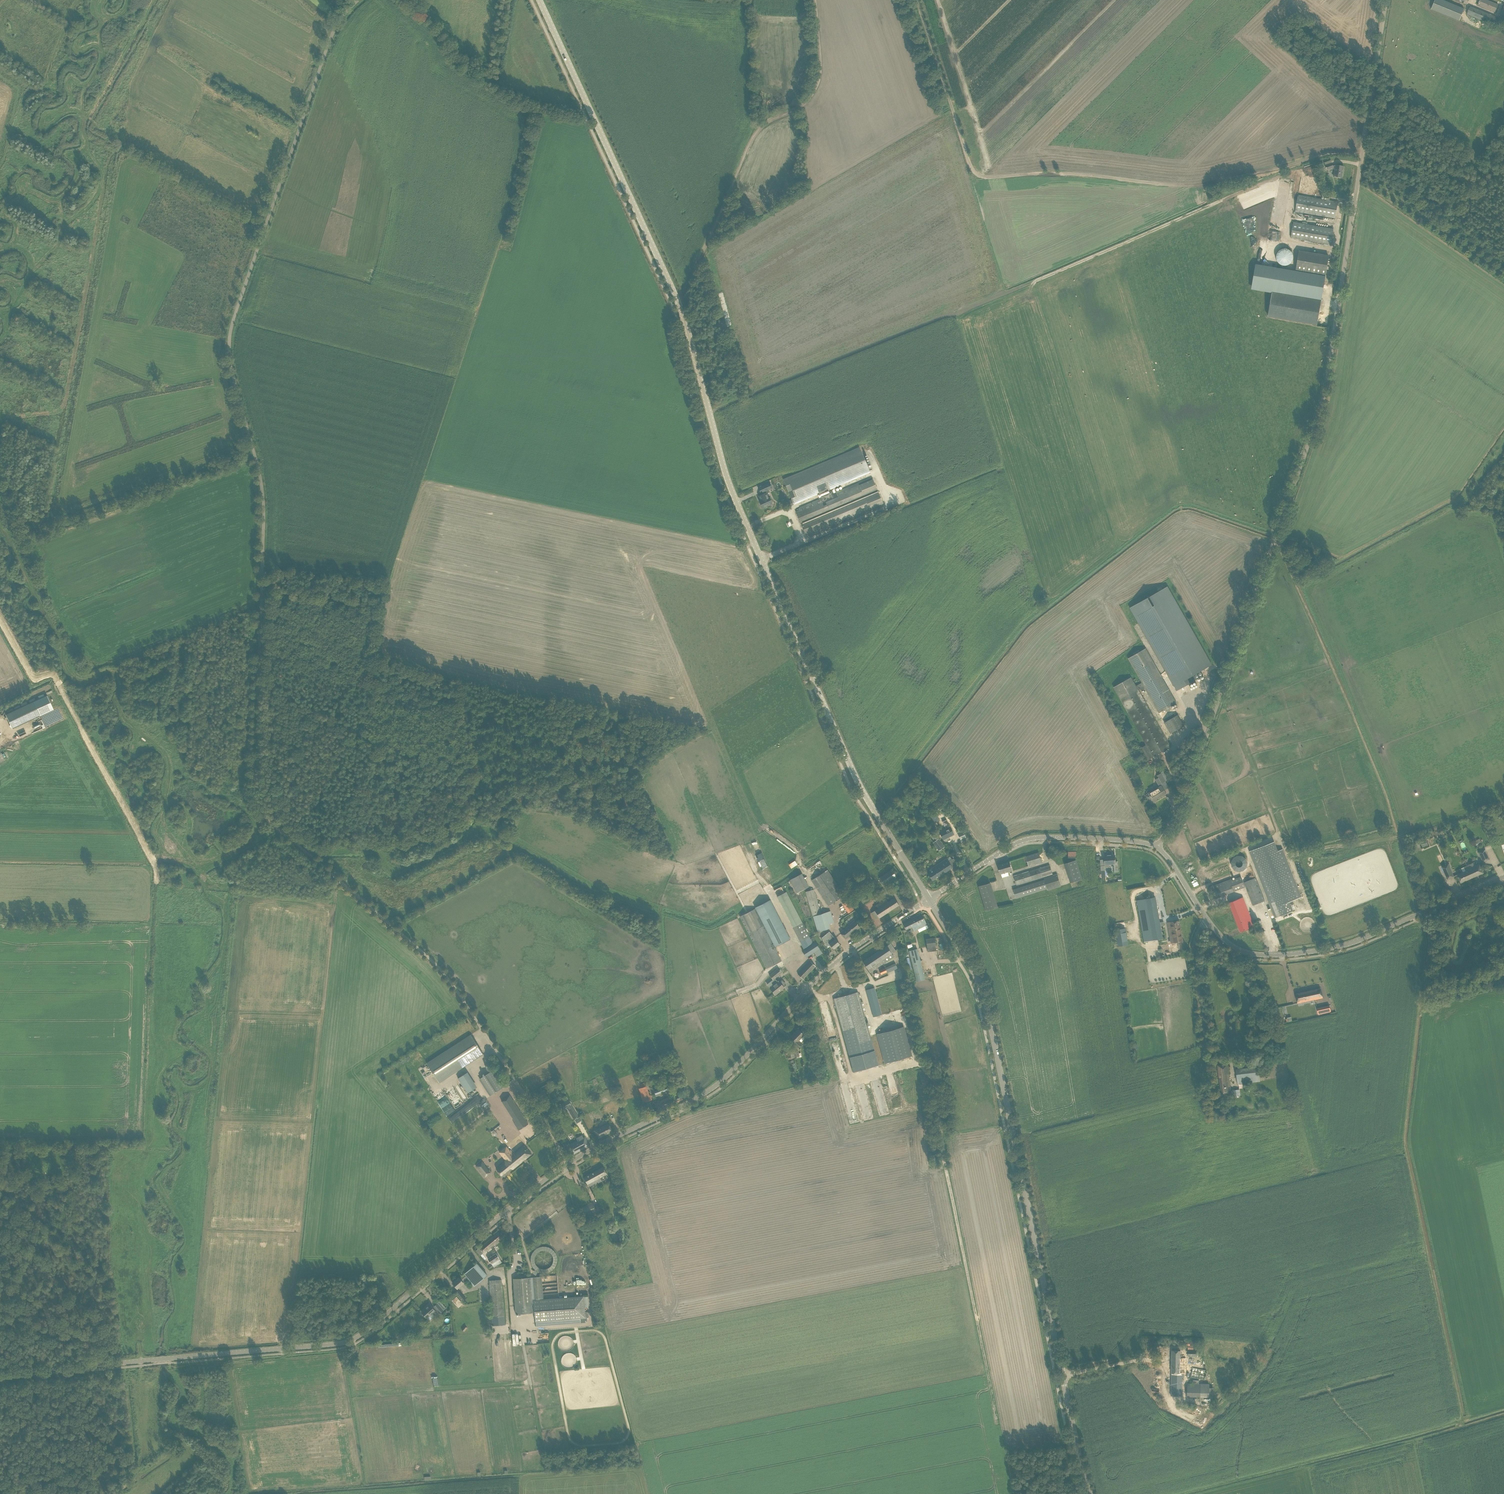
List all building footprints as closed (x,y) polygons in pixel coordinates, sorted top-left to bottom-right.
[(1459,21),(1464,9),(1443,0),(1435,0),(1431,9),(1459,21)] [(1495,12),(1498,4),(1487,0),(1479,0),(1477,5),(1495,12)] [(1499,18),(1470,6),(1466,14),(1501,29),(1503,23),(1503,6),(1499,18)] [(1333,176),(1342,178),(1344,166),(1335,165),(1333,166),(1332,163),(1325,166),(1327,170),(1332,168),(1332,169),(1334,168),(1335,168),(1333,176)] [(1295,211),(1335,218),(1338,202),(1298,195),(1295,211)] [(1291,237),(1326,243),(1331,244),(1333,229),(1293,222),(1291,237)] [(1278,262),(1280,264),(1285,265),(1288,265),(1291,262),(1293,259),(1293,255),(1291,252),(1288,249),(1284,248),(1281,249),(1278,252),(1276,255),(1276,259),(1278,262)] [(1317,323),(1325,277),(1257,265),(1253,289),(1272,292),(1268,315),(1317,323)] [(793,505),(818,494),(828,490),(870,472),(859,447),(783,479),(793,505)] [(828,490),(818,494),(820,498),(799,507),(800,510),(795,512),(806,536),(807,535),(808,538),(883,506),(882,503),(883,503),(872,478),(872,479),(871,477),(836,492),(834,488),(832,489),(833,490),(829,491),(828,490)] [(768,490),(772,488),(770,482),(758,488),(761,493),(762,493),(768,490)] [(765,492),(758,496),(760,500),(759,500),(762,508),(772,504),(769,496),(767,497),(765,492)] [(1167,586),(1130,608),(1177,691),(1196,679),(1194,675),(1212,665),(1167,586)] [(1146,745),(1140,749),(1147,760),(1153,757),(1154,757),(1154,756),(1170,747),(1138,690),(1140,688),(1142,690),(1145,688),(1159,713),(1177,703),(1146,648),(1128,658),(1141,683),(1136,686),(1131,677),(1114,687),(1146,745)] [(5,715),(12,729),(39,716),(33,702),(5,715)] [(1164,722),(1170,733),(1184,726),(1177,715),(1164,722)] [(1155,779),(1159,785),(1165,781),(1161,773),(1157,775),(1158,777),(1155,779)] [(1146,794),(1145,795),(1146,796),(1147,796),(1147,797),(1151,804),(1158,800),(1157,799),(1166,793),(1162,785),(1149,792),(1149,793),(1146,794)] [(939,832),(943,839),(954,834),(948,823),(944,826),(945,829),(939,832)] [(963,831),(958,834),(960,839),(962,843),(967,840),(963,831)] [(944,846),(938,838),(932,843),(938,851),(944,846)] [(1421,841),(1414,844),(1417,852),(1422,849),(1420,844),(1427,841),(1426,839),(1425,839),(1421,841)] [(1249,852),(1273,913),(1275,918),(1293,911),(1289,901),(1301,897),(1283,849),(1278,851),(1274,841),(1249,852)] [(1478,852),(1483,862),(1489,859),(1485,849),(1478,852)] [(1025,856),(1028,866),(1042,862),(1039,852),(1025,856)] [(1107,856),(1104,856),(1104,864),(1114,864),(1114,872),(1118,872),(1118,861),(1116,861),(1115,855),(1111,856),(1111,855),(1107,855),(1107,856)] [(932,871),(928,874),(932,880),(952,867),(955,865),(955,864),(952,859),(951,859),(948,861),(946,858),(931,868),(933,870),(932,871)] [(795,860),(789,864),(791,868),(798,864),(795,860)] [(1064,863),(1070,883),(1082,879),(1076,860),(1064,863)] [(1012,870),(1009,861),(997,865),(1000,874),(1012,870)] [(1474,862),(1467,866),(1472,878),(1483,873),(1481,868),(1479,863),(1475,865),(1474,862)] [(1442,867),(1445,875),(1447,879),(1454,876),(1448,864),(1442,867)] [(1014,876),(1015,881),(1016,885),(1053,874),(1050,865),(1014,876)] [(1472,878),(1467,866),(1460,868),(1462,872),(1457,874),(1461,883),(1472,878)] [(811,880),(812,881),(828,905),(844,895),(827,870),(811,880)] [(879,878),(884,886),(892,880),(897,877),(891,870),(887,872),(879,878)] [(846,888),(851,894),(872,879),(868,872),(846,888)] [(790,880),(795,891),(797,893),(808,887),(801,874),(790,880)] [(1013,889),(1016,898),(1047,888),(1047,890),(1061,886),(1057,874),(1044,878),(1044,880),(1013,889)] [(1211,887),(1215,898),(1245,887),(1241,876),(1230,881),(1229,880),(1211,887)] [(1244,882),(1253,905),(1264,901),(1255,878),(1244,882)] [(978,886),(985,910),(997,906),(990,882),(978,886)] [(834,923),(832,918),(830,911),(821,914),(813,890),(805,892),(816,927),(817,932),(830,928),(829,924),(834,923)] [(1135,893),(1136,901),(1137,901),(1144,942),(1162,939),(1154,890),(1135,893)] [(793,927),(800,941),(809,936),(786,892),(777,896),(793,927)] [(1229,902),(1240,931),(1253,926),(1242,897),(1229,902)] [(878,908),(871,913),(873,916),(876,920),(879,917),(879,918),(899,905),(894,898),(888,902),(886,898),(876,905),(878,908)] [(740,917),(748,933),(766,968),(781,961),(774,947),(790,939),(770,899),(755,907),(756,909),(740,917)] [(842,904),(848,913),(853,909),(847,900),(842,904)] [(903,924),(906,930),(912,927),(914,931),(927,925),(922,915),(903,924)] [(1168,922),(1169,930),(1171,943),(1183,941),(1179,920),(1168,922)] [(840,932),(845,939),(860,927),(854,921),(840,932)] [(1115,930),(1118,946),(1128,945),(1125,928),(1115,930)] [(827,942),(833,949),(839,944),(831,933),(829,935),(827,933),(821,938),(826,943),(827,942)] [(926,939),(927,951),(936,950),(934,938),(926,939)] [(815,941),(802,950),(806,957),(814,952),(817,956),(822,953),(815,941)] [(892,953),(895,951),(890,943),(863,962),(870,972),(883,963),(883,964),(894,957),(892,953)] [(909,951),(917,981),(925,979),(917,949),(909,951)] [(798,974),(803,979),(815,966),(810,961),(798,974)] [(879,970),(882,978),(898,971),(895,963),(879,970)] [(774,971),(769,975),(773,979),(773,980),(775,979),(778,976),(781,973),(777,968),(774,971)] [(773,979),(767,984),(770,988),(772,991),(775,994),(784,987),(781,983),(778,980),(777,981),(775,979),(773,980),(773,979)] [(866,990),(873,1017),(881,1015),(874,987),(866,990)] [(1295,994),(1297,1003),(1315,999),(1323,998),(1320,988),(1295,994)] [(833,999),(835,1003),(853,1072),(878,1065),(859,997),(858,992),(833,999)] [(903,1027),(877,1034),(886,1063),(911,1056),(903,1027)] [(795,1041),(792,1044),(791,1042),(791,1043),(797,1048),(802,1043),(799,1040),(804,1034),(798,1029),(791,1037),(795,1041)] [(427,1063),(439,1083),(483,1054),(471,1035),(427,1063)] [(1218,1065),(1221,1093),(1231,1092),(1227,1064),(1218,1065)] [(481,1079),(491,1095),(504,1087),(491,1066),(487,1069),(490,1073),(481,1079)] [(1237,1069),(1238,1083),(1260,1081),(1258,1066),(1237,1069)] [(610,1072),(598,1078),(603,1091),(616,1086),(610,1072)] [(476,1087),(466,1073),(458,1078),(467,1093),(476,1087)] [(639,1088),(643,1102),(650,1100),(646,1086),(639,1088)] [(668,1098),(667,1098),(666,1098),(665,1098),(666,1099),(655,1104),(658,1111),(683,1099),(679,1092),(671,1096),(668,1087),(654,1091),(656,1097),(666,1093),(668,1098)] [(514,1122),(513,1123),(518,1131),(527,1124),(509,1096),(500,1101),(514,1122)] [(564,1103),(561,1104),(564,1109),(567,1107),(573,1119),(578,1116),(568,1100),(564,1103)] [(594,1130),(598,1138),(612,1131),(608,1123),(594,1130)] [(570,1145),(574,1153),(589,1145),(584,1137),(570,1145)] [(501,1164),(496,1169),(502,1176),(512,1168),(513,1169),(522,1161),(524,1158),(525,1159),(531,1154),(524,1145),(513,1155),(506,1146),(499,1152),(505,1160),(501,1164)] [(476,1166),(481,1172),(486,1168),(484,1165),(484,1164),(482,1161),(476,1166)] [(603,1167),(584,1177),(586,1182),(588,1184),(594,1181),(596,1183),(601,1180),(599,1178),(607,1174),(605,1171),(603,1167)] [(578,1208),(581,1215),(596,1210),(593,1203),(578,1208)] [(480,1247),(484,1252),(503,1237),(498,1232),(480,1247)] [(535,1272),(558,1265),(553,1244),(529,1251),(535,1272)] [(488,1259),(491,1264),(499,1258),(496,1253),(488,1259)] [(452,1283),(457,1288),(464,1283),(462,1281),(467,1278),(474,1286),(487,1275),(477,1263),(463,1274),(464,1274),(459,1278),(459,1277),(452,1283)] [(541,1276),(530,1277),(532,1300),(532,1305),(533,1313),(535,1313),(533,1300),(543,1299),(541,1276)] [(518,1278),(513,1279),(514,1288),(514,1290),(515,1307),(516,1314),(533,1313),(532,1305),(532,1300),(530,1277),(518,1278)] [(489,1280),(492,1326),(505,1325),(501,1280),(489,1280)] [(466,1298),(459,1290),(455,1292),(462,1301),(466,1298)] [(456,1296),(452,1300),(459,1307),(463,1303),(456,1296)] [(543,1299),(533,1300),(535,1313),(536,1326),(580,1323),(580,1318),(585,1318),(583,1296),(543,1299)] [(434,1306),(440,1313),(443,1310),(437,1303),(434,1306)] [(422,1315),(424,1316),(425,1316),(427,1318),(435,1311),(429,1304),(426,1306),(427,1307),(421,1312),(423,1313),(422,1315)] [(1180,1355),(1180,1350),(1172,1350),(1171,1395),(1181,1396),(1182,1377),(1184,1377),(1184,1362),(1187,1362),(1187,1358),(1184,1358),(1180,1358),(1180,1355)] [(1193,1368),(1191,1377),(1205,1380),(1207,1371),(1193,1368)] [(1209,1388),(1209,1384),(1188,1383),(1187,1396),(1213,1397),(1213,1388),(1209,1388)]
